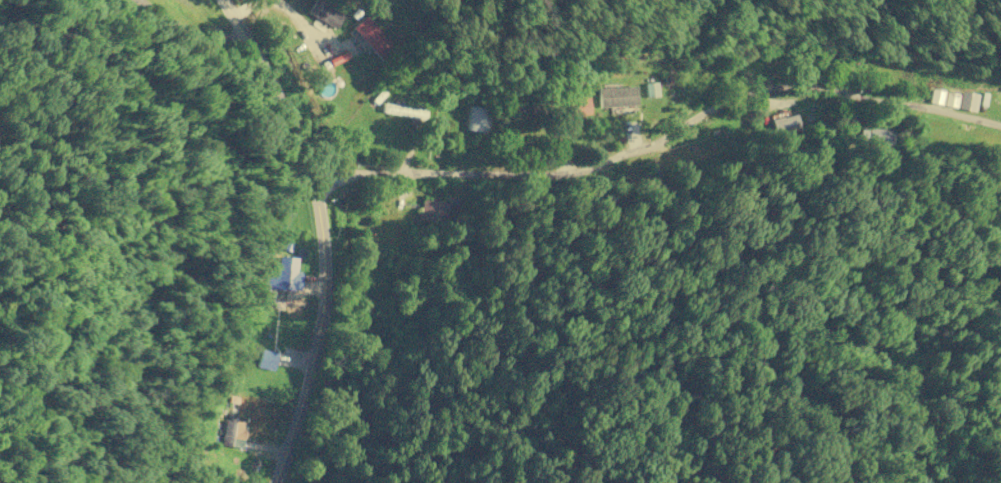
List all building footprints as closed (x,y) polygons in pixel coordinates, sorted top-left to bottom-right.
[(318,0),(314,0),(307,13),(336,28),(343,14),(318,0)] [(391,45),(365,16),(352,28),(378,57),(391,45)] [(644,83),(646,97),(658,96),(657,82),(644,83)] [(598,88),(598,107),(636,105),(636,86),(598,88)] [(928,103),(956,107),(958,93),(930,89),(928,103)] [(958,109),(975,111),(977,93),(960,92),(958,109)] [(567,95),(567,115),(589,114),(589,94),(567,95)] [(425,118),(426,108),(382,104),(381,113),(425,118)] [(800,130),(796,114),(772,119),(776,141),(790,138),(789,132),(800,130)] [(858,146),(892,146),(892,129),(859,128),(858,146)] [(418,218),(453,226),(458,205),(423,197),(418,218)] [(297,258),(279,256),(277,272),(269,271),(267,287),(298,291),(300,272),(295,271),(297,258)] [(273,370),(277,353),(261,349),(257,366),(273,370)] [(244,422),(224,419),(220,445),(239,448),(244,422)]
